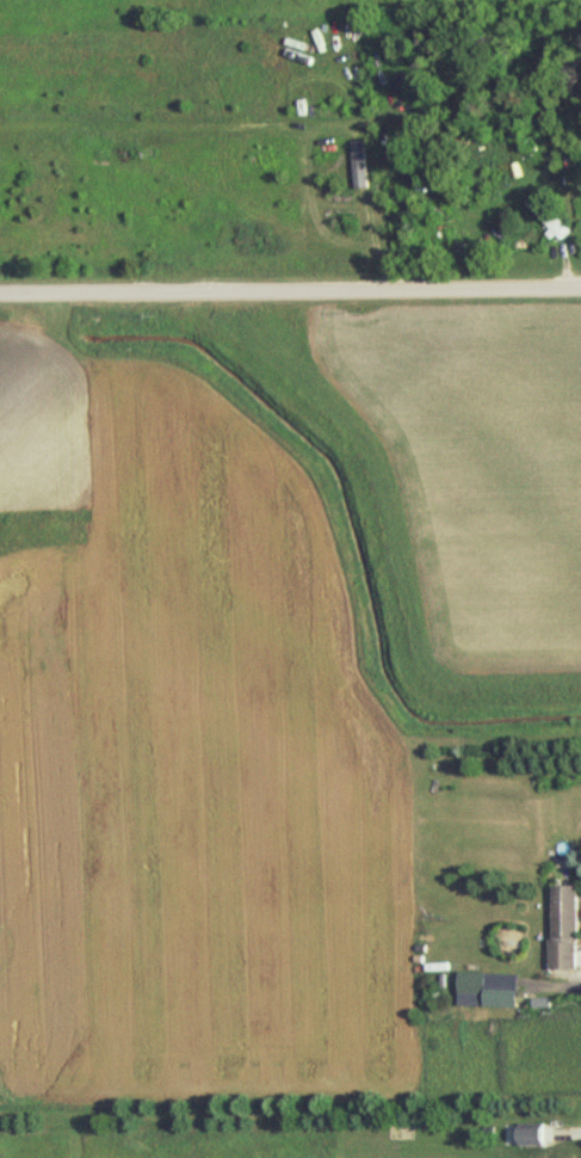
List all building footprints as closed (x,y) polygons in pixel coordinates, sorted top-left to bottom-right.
[(550,229),(549,231),(559,241),(571,229),(536,192),(525,202),(550,229)] [(559,882),(558,936),(554,936),(554,966),(580,966),(580,882),(559,882)] [(493,970),(464,969),(462,1003),(525,1005),(526,983),(493,982),(493,970)] [(551,1125),(518,1126),(518,1143),(552,1143),(551,1125)]
